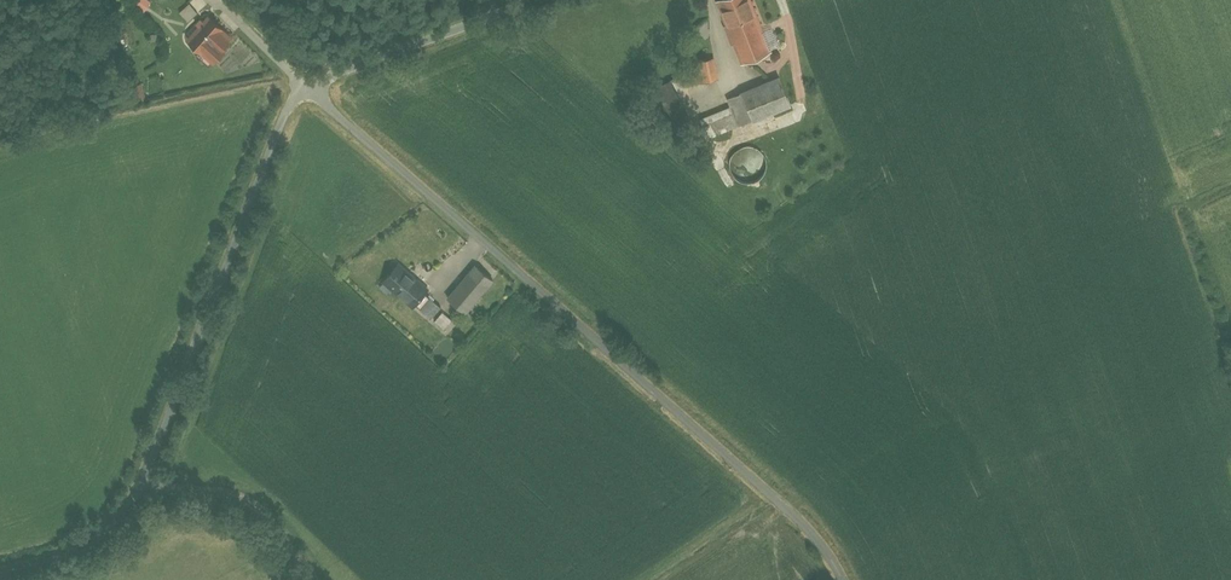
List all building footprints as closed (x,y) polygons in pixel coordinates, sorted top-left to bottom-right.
[(152,0),(142,0),(138,5),(149,12),(156,3),(152,0)] [(753,0),(722,0),(721,0),(730,23),(726,24),(734,44),(737,42),(744,59),(761,53),(772,48),(753,0)] [(193,20),(201,12),(192,3),(184,11),(193,20)] [(237,34),(211,12),(206,18),(204,16),(199,21),(201,23),(189,37),(217,60),(227,48),(226,47),(237,34)] [(721,78),(716,57),(701,60),(705,82),(721,78)] [(790,103),(779,76),(727,97),(731,106),(738,124),(790,103)] [(698,125),(672,79),(661,85),(654,90),(670,118),(680,135),(698,125)] [(738,124),(731,106),(700,119),(707,137),(738,124)] [(768,155),(763,150),(757,147),(749,146),(742,148),(736,153),(733,160),(733,167),(735,173),(740,179),(746,183),(754,183),(761,180),(766,176),(769,170),(770,162),(768,155)] [(433,286),(402,261),(385,281),(415,307),(419,303),(427,293),(433,286)] [(450,297),(468,313),(496,281),(477,265),(474,269),(450,297)] [(427,293),(419,303),(425,308),(434,298),(427,293)] [(434,298),(425,308),(424,310),(434,319),(444,307),(434,298)] [(445,311),(437,321),(447,330),(456,320),(445,311)]
